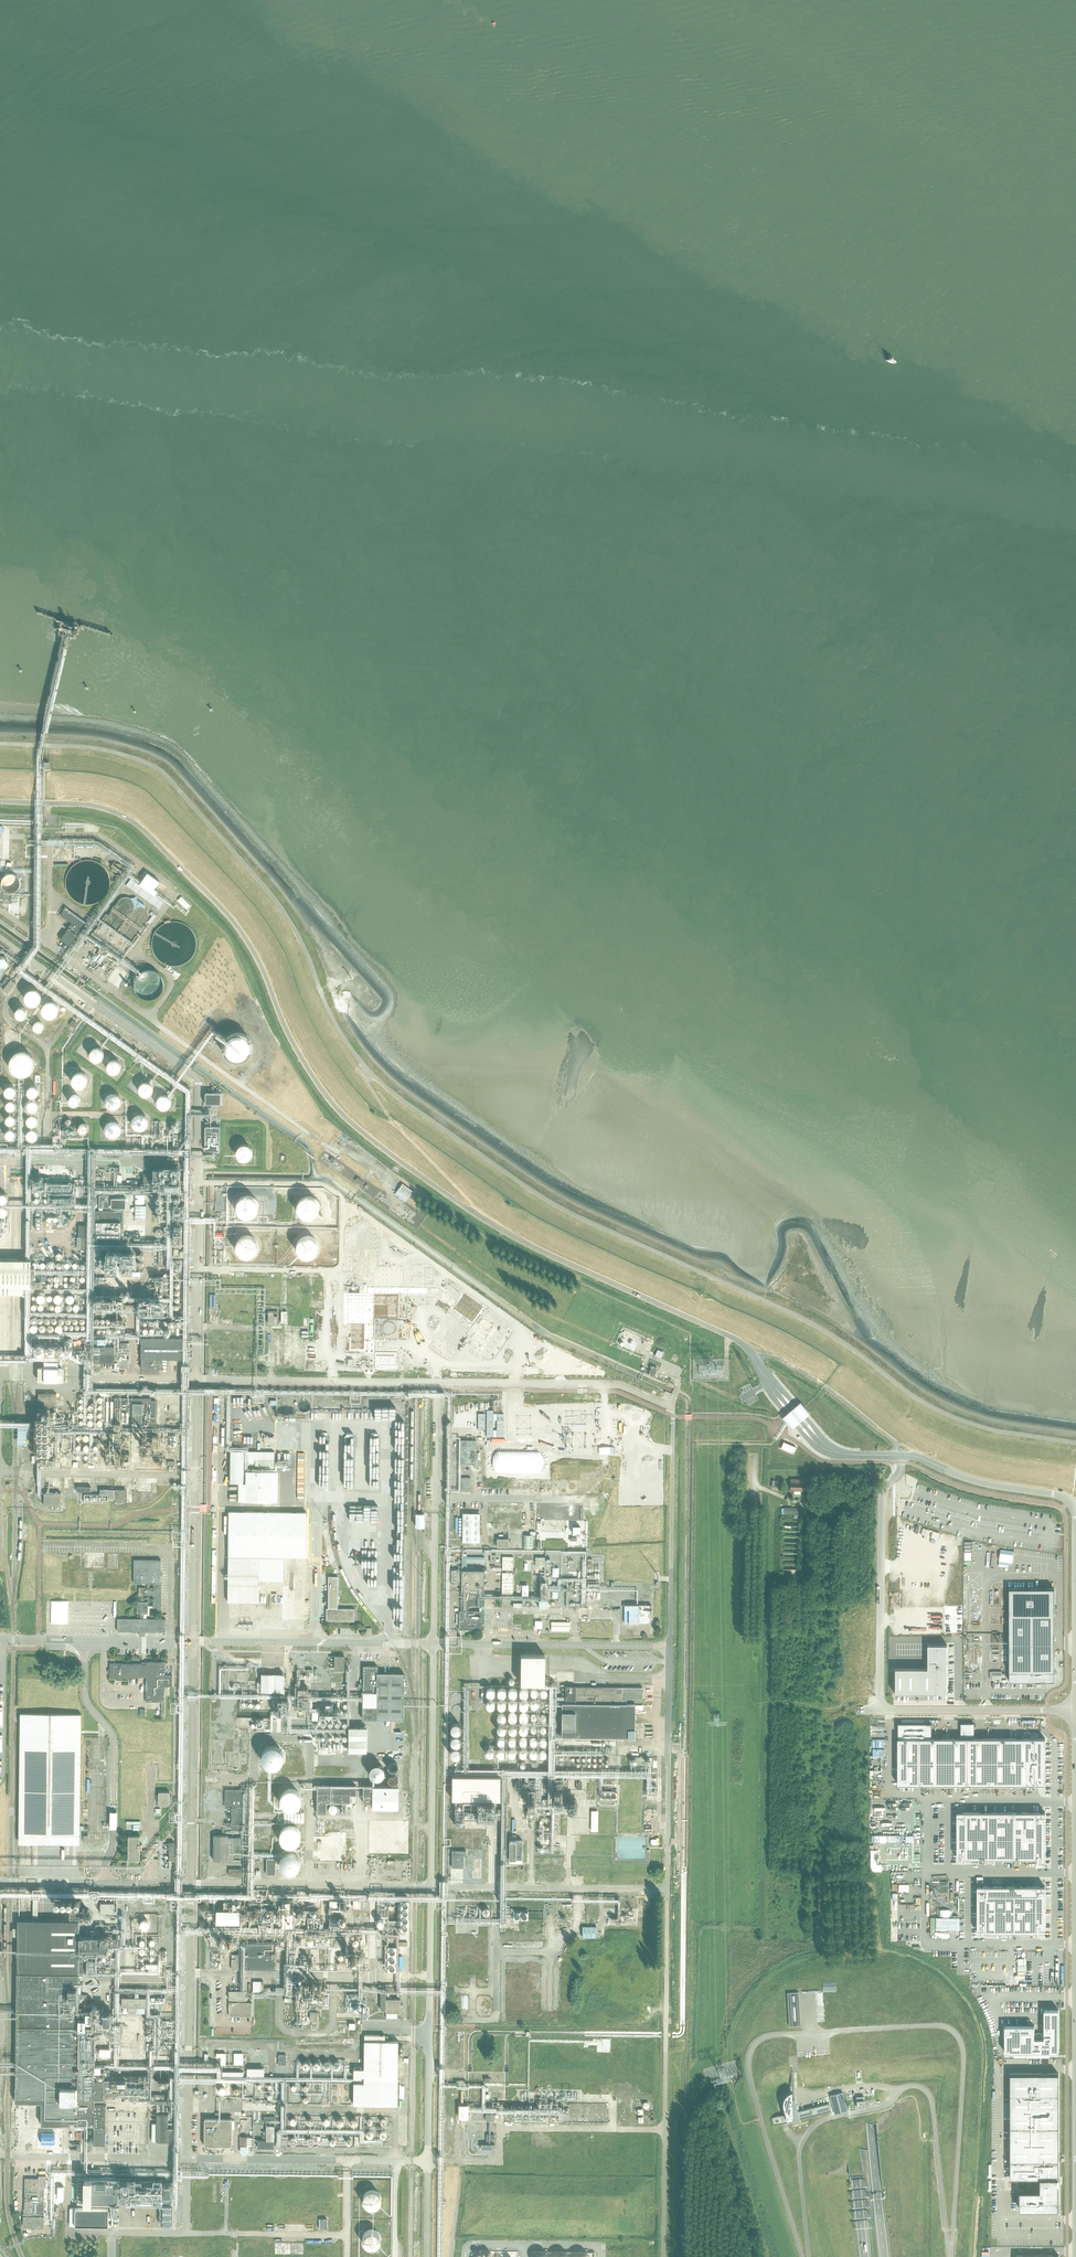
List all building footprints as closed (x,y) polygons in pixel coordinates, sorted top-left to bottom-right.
[(177,901),(189,911),(194,905),(182,895),(177,901)] [(68,928),(78,935),(87,922),(66,907),(60,915),(72,923),(68,928)] [(155,912),(149,922),(152,924),(158,914),(155,912)] [(78,935),(68,928),(57,944),(66,951),(78,935)] [(22,964),(20,970),(28,973),(30,968),(22,964)] [(12,989),(19,980),(14,976),(7,985),(12,989)] [(41,998),(42,996),(41,994),(41,993),(40,991),(39,990),(37,988),(36,988),(34,987),(32,987),(31,987),(29,988),(27,989),(26,990),(25,991),(24,993),(24,994),(24,996),(24,998),(24,1000),(25,1001),(26,1002),(28,1004),(29,1005),(31,1005),(33,1005),(34,1005),(36,1005),(38,1004),(39,1003),(40,1001),(41,1000),(41,998)] [(58,1010),(58,1009),(58,1007),(57,1006),(57,1004),(56,1003),(54,1002),(53,1001),(51,1000),(50,1000),(48,1000),(47,1001),(45,1001),(44,1002),(43,1003),(42,1005),(41,1007),(41,1008),(41,1010),(41,1011),(42,1013),(43,1014),(44,1015),(46,1016),(48,1017),(49,1017),(51,1017),(52,1016),(54,1016),(55,1015),(56,1013),(57,1012),(58,1010)] [(27,1015),(27,1013),(27,1012),(27,1011),(26,1010),(25,1009),(24,1008),(23,1007),(21,1007),(19,1007),(18,1007),(16,1008),(15,1009),(15,1010),(14,1012),(14,1013),(14,1014),(14,1015),(15,1016),(16,1018),(18,1019),(20,1020),(21,1020),(23,1019),(24,1019),(25,1018),(26,1017),(26,1016),(27,1015)] [(43,1028),(43,1027),(43,1026),(43,1025),(42,1023),(40,1022),(39,1022),(38,1022),(37,1022),(36,1022),(34,1023),(33,1025),(33,1027),(33,1029),(33,1030),(34,1031),(35,1031),(36,1032),(38,1032),(40,1032),(41,1031),(43,1029),(43,1028)] [(252,1048),(252,1046),(251,1043),(251,1040),(249,1038),(248,1036),(245,1034),(243,1033),(240,1031),(237,1031),(235,1031),(232,1032),(229,1034),(227,1035),(225,1038),(224,1040),(223,1043),(223,1045),(223,1048),(224,1051),(225,1053),(227,1056),(229,1058),(231,1059),(234,1060),(237,1060),(240,1060),(242,1059),(245,1058),(247,1056),(249,1054),(251,1052),(252,1048)] [(103,1054),(103,1053),(102,1051),(102,1050),(101,1049),(101,1048),(99,1046),(97,1046),(96,1046),(93,1046),(92,1046),(91,1047),(90,1048),(89,1050),(89,1051),(89,1052),(89,1054),(89,1055),(90,1057),(91,1058),(92,1059),(94,1059),(95,1060),(96,1060),(98,1059),(99,1059),(100,1058),(101,1057),(102,1055),(103,1054)] [(35,1065),(35,1062),(35,1060),(34,1058),(33,1055),(31,1053),(29,1052),(27,1050),(24,1050),(22,1049),(19,1050),(17,1050),(14,1052),(13,1053),(11,1055),(10,1057),(9,1059),(9,1062),(9,1064),(10,1067),(11,1069),(13,1071),(15,1073),(17,1074),(19,1075),(21,1075),(24,1075),(26,1075),(29,1074),(31,1072),(33,1070),(34,1067),(35,1065)] [(120,1067),(120,1066),(120,1065),(120,1063),(119,1062),(118,1061),(116,1060),(115,1059),(114,1059),(113,1059),(111,1060),(109,1061),(108,1062),(107,1063),(107,1066),(107,1067),(107,1068),(109,1070),(110,1071),(111,1072),(112,1072),(113,1073),(114,1073),(116,1072),(117,1071),(118,1071),(119,1070),(120,1068),(120,1067)] [(87,1081),(87,1080),(87,1078),(86,1076),(86,1075),(85,1074),(84,1073),(83,1072),(81,1072),(80,1071),(78,1071),(76,1072),(75,1073),(73,1073),(73,1075),(72,1076),(71,1078),(71,1079),(71,1081),(71,1082),(72,1084),(73,1085),(74,1086),(75,1087),(76,1087),(78,1088),(80,1088),(81,1087),(83,1087),(84,1086),(85,1085),(86,1083),(87,1081)] [(153,1090),(153,1088),(153,1087),(152,1085),(152,1084),(151,1083),(149,1082),(148,1081),(146,1081),(145,1081),(143,1081),(142,1082),(140,1083),(139,1084),(139,1085),(138,1087),(138,1088),(138,1090),(138,1091),(139,1092),(140,1093),(141,1094),(142,1095),(144,1095),(145,1096),(146,1096),(148,1095),(149,1095),(150,1094),(151,1092),(152,1091),(153,1090)] [(16,1090),(16,1089),(16,1087),(15,1086),(14,1085),(13,1084),(11,1084),(10,1084),(9,1084),(8,1084),(7,1085),(6,1086),(6,1087),(5,1089),(5,1091),(6,1093),(7,1094),(8,1094),(10,1095),(12,1094),(13,1094),(14,1093),(15,1092),(16,1091),(16,1090)] [(39,1091),(39,1089),(38,1087),(37,1086),(36,1084),(35,1084),(33,1084),(32,1084),(31,1085),(30,1085),(29,1086),(28,1087),(28,1088),(28,1089),(28,1091),(29,1093),(30,1094),(31,1094),(33,1095),(34,1095),(35,1095),(37,1094),(38,1093),(38,1092),(39,1091)] [(213,1104),(225,1104),(225,1088),(209,1088),(209,1091),(207,1091),(207,1102),(213,1102),(213,1104)] [(121,1102),(121,1100),(121,1098),(120,1096),(119,1095),(118,1094),(117,1092),(115,1092),(113,1091),(112,1091),(111,1091),(109,1092),(108,1092),(106,1093),(105,1095),(104,1096),(104,1098),(103,1100),(103,1101),(104,1103),(105,1105),(106,1106),(107,1107),(109,1108),(110,1108),(112,1108),(113,1108),(115,1108),(117,1107),(118,1106),(119,1105),(120,1103),(121,1102)] [(171,1102),(171,1101),(170,1098),(170,1097),(169,1096),(168,1095),(167,1094),(165,1094),(164,1094),(163,1094),(161,1094),(160,1095),(159,1096),(158,1097),(157,1098),(157,1099),(157,1101),(157,1103),(158,1105),(159,1106),(161,1107),(162,1108),(163,1108),(165,1108),(166,1107),(167,1107),(168,1106),(169,1105),(170,1104),(171,1102)] [(80,1101),(81,1100),(80,1099),(80,1098),(79,1096),(77,1095),(76,1095),(74,1095),(72,1096),(71,1098),(70,1099),(70,1100),(70,1101),(71,1102),(72,1104),(73,1104),(75,1105),(77,1105),(78,1104),(79,1104),(80,1103),(80,1102),(80,1101)] [(38,1106),(39,1104),(38,1102),(38,1101),(37,1101),(36,1100),(34,1099),(32,1100),(31,1101),(30,1102),(30,1104),(30,1105),(30,1106),(31,1107),(32,1108),(34,1108),(36,1108),(37,1107),(38,1106)] [(17,1106),(17,1104),(17,1102),(16,1101),(14,1100),(13,1100),(12,1100),(11,1100),(9,1101),(8,1102),(8,1104),(8,1106),(9,1107),(11,1108),(12,1108),(14,1108),(16,1107),(17,1106)] [(88,1106),(88,1116),(95,1116),(96,1106),(88,1106)] [(16,1120),(17,1118),(17,1117),(16,1115),(14,1114),(12,1113),(10,1114),(9,1115),(8,1116),(8,1118),(8,1120),(9,1121),(10,1122),(11,1122),(12,1122),(14,1122),(16,1121),(16,1120)] [(148,1123),(148,1121),(148,1120),(147,1118),(146,1117),(145,1115),(144,1115),(143,1114),(141,1113),(139,1113),(138,1113),(136,1114),(135,1114),(133,1115),(132,1117),(132,1118),(131,1119),(131,1121),(131,1123),(131,1124),(132,1126),(133,1127),(134,1128),(136,1129),(139,1130),(140,1130),(142,1129),(144,1128),(145,1128),(146,1126),(147,1125),(148,1123)] [(39,1120),(40,1118),(39,1117),(38,1115),(37,1115),(37,1114),(35,1114),(34,1114),(33,1115),(32,1115),(31,1117),(31,1118),(31,1120),(32,1121),(33,1122),(35,1123),(37,1122),(38,1122),(38,1121),(39,1120)] [(120,1130),(120,1128),(120,1126),(119,1125),(119,1124),(118,1122),(117,1121),(115,1120),(113,1120),(112,1120),(110,1120),(108,1120),(107,1121),(106,1122),(104,1123),(104,1125),(103,1126),(103,1128),(103,1130),(104,1131),(104,1133),(105,1134),(107,1135),(108,1136),(110,1136),(111,1137),(113,1136),(115,1136),(116,1135),(117,1134),(118,1133),(119,1132),(120,1130)] [(90,1131),(90,1129),(90,1127),(89,1126),(87,1125),(85,1124),(83,1125),(82,1126),(80,1127),(80,1128),(80,1129),(80,1130),(80,1131),(81,1133),(83,1134),(85,1135),(87,1134),(88,1133),(89,1132),(90,1131)] [(17,1133),(17,1132),(17,1130),(15,1128),(14,1128),(13,1127),(11,1127),(10,1128),(8,1130),(8,1131),(8,1132),(8,1133),(9,1135),(11,1136),(12,1136),(14,1136),(16,1135),(17,1133)] [(38,1135),(39,1134),(38,1133),(37,1131),(36,1130),(34,1130),(33,1130),(31,1131),(30,1133),(30,1134),(30,1136),(31,1137),(32,1138),(34,1139),(36,1138),(37,1138),(38,1136),(38,1135)] [(253,1153),(253,1151),(253,1150),(252,1148),(251,1147),(250,1145),(249,1144),(248,1143),(246,1143),(244,1142),(242,1142),(240,1143),(239,1144),(237,1145),(236,1146),(235,1148),(235,1150),(234,1151),(235,1153),(235,1155),(236,1156),(237,1158),(238,1159),(240,1160),(243,1161),(245,1161),(247,1160),(249,1159),(250,1158),(251,1156),(252,1155),(253,1153)] [(331,1143),(329,1147),(340,1153),(342,1149),(331,1143)] [(257,1155),(259,1153),(257,1151),(250,1159),(254,1162),(259,1156),(257,1155)] [(397,1193),(408,1200),(415,1188),(404,1181),(397,1193)] [(1,1202),(2,1203),(3,1203),(4,1203),(5,1203),(6,1203),(7,1202),(8,1201),(8,1200),(8,1199),(8,1198),(8,1197),(8,1196),(7,1195),(6,1195),(6,1194),(5,1194),(4,1194),(3,1194),(2,1194),(1,1195),(0,1196),(0,1201),(1,1202)] [(257,1208),(257,1206),(257,1203),(256,1201),(255,1200),(254,1198),(252,1196),(250,1195),(248,1195),(246,1194),(243,1194),(241,1195),(239,1196),(237,1198),(236,1199),(235,1201),(234,1203),(234,1206),(234,1208),(235,1210),(236,1212),(237,1214),(239,1215),(241,1216),(243,1217),(245,1217),(248,1217),(250,1216),(251,1215),(253,1214),(255,1212),(256,1210),(257,1208)] [(319,1208),(319,1206),(319,1204),(318,1202),(317,1200),(316,1198),(315,1197),(312,1195),(310,1195),(308,1194),(306,1194),(304,1195),(302,1196),(300,1197),(299,1199),(297,1201),(297,1203),(296,1205),(296,1207),(297,1210),(298,1212),(299,1213),(301,1215),(303,1216),(305,1217),(307,1217),(309,1217),(312,1216),(314,1215),(315,1214),(317,1213),(318,1210),(319,1208)] [(146,1206),(144,1206),(144,1195),(135,1195),(135,1218),(146,1219),(146,1206)] [(126,1198),(112,1198),(112,1208),(126,1208),(126,1198)] [(0,1209),(0,1214),(1,1214),(1,1215),(2,1215),(3,1216),(4,1216),(5,1216),(6,1215),(7,1215),(7,1214),(8,1214),(8,1213),(8,1212),(8,1211),(8,1210),(8,1209),(7,1208),(6,1207),(5,1207),(4,1207),(3,1207),(2,1207),(1,1207),(1,1208),(0,1209)] [(63,1213),(59,1211),(58,1213),(53,1211),(50,1218),(59,1222),(63,1213)] [(121,1212),(96,1211),(96,1237),(120,1237),(121,1212)] [(6,1231),(12,1228),(9,1223),(3,1226),(6,1231)] [(257,1248),(257,1246),(257,1243),(256,1242),(255,1240),(254,1238),(252,1237),(251,1236),(249,1235),(247,1235),(245,1235),(242,1235),(241,1236),(238,1238),(237,1239),(236,1241),(235,1243),(235,1245),(235,1247),(235,1250),(236,1251),(238,1253),(240,1255),(241,1256),(243,1257),(246,1257),(247,1257),(249,1256),(252,1255),(253,1254),(255,1252),(256,1250),(257,1248)] [(317,1249),(317,1246),(317,1244),(316,1242),(316,1240),(314,1239),(312,1237),(311,1236),(309,1235),(306,1235),(304,1235),(302,1236),(300,1237),(298,1238),(297,1240),(296,1242),(295,1244),(295,1246),(295,1249),(296,1251),(297,1253),(298,1254),(300,1256),(302,1256),(304,1257),(306,1257),(308,1257),(311,1256),(312,1256),(314,1254),(315,1253),(316,1251),(317,1249)] [(12,1286),(20,1286),(23,1286),(23,1287),(31,1287),(31,1260),(21,1260),(12,1260),(0,1260),(0,1286),(12,1286)] [(245,1283),(251,1285),(254,1278),(249,1276),(245,1283)] [(233,1283),(233,1281),(233,1280),(232,1278),(231,1277),(229,1277),(228,1277),(227,1277),(225,1278),(225,1279),(224,1280),(224,1281),(224,1283),(225,1285),(226,1286),(228,1286),(230,1286),(232,1285),(233,1283)] [(244,1283),(244,1281),(244,1280),(243,1278),(241,1277),(240,1277),(238,1277),(237,1277),(236,1278),(235,1280),(235,1281),(235,1283),(236,1285),(237,1286),(239,1286),(240,1286),(241,1286),(243,1285),(244,1283)] [(258,1277),(254,1282),(258,1285),(262,1281),(258,1277)] [(46,1300),(47,1298),(46,1297),(46,1295),(45,1294),(44,1294),(43,1293),(42,1293),(41,1294),(39,1295),(38,1296),(38,1298),(38,1300),(39,1301),(41,1302),(43,1302),(44,1302),(45,1301),(46,1300)] [(257,1304),(253,1301),(258,1296),(255,1293),(252,1296),(254,1298),(246,1306),(251,1311),(257,1304)] [(355,1305),(364,1305),(363,1293),(355,1293),(355,1305)] [(64,1300),(64,1298),(64,1297),(63,1295),(62,1294),(60,1294),(58,1294),(57,1295),(56,1297),(56,1298),(56,1300),(57,1301),(58,1302),(60,1303),(62,1302),(63,1301),(64,1300)] [(76,1300),(76,1298),(76,1297),(75,1295),(74,1295),(74,1294),(73,1294),(72,1294),(71,1294),(69,1295),(68,1296),(68,1298),(68,1300),(69,1301),(70,1302),(72,1303),(74,1302),(75,1301),(76,1300)] [(269,1302),(276,1301),(276,1302),(284,1301),(283,1295),(275,1296),(274,1294),(268,1295),(269,1302)] [(293,1318),(301,1309),(296,1305),(289,1315),(293,1318)] [(273,1311),(268,1311),(268,1324),(277,1324),(277,1316),(273,1316),(273,1311)] [(170,1332),(175,1326),(171,1323),(166,1329),(170,1332)] [(182,1338),(141,1338),(141,1369),(161,1369),(161,1359),(182,1359),(182,1338)] [(100,1353),(94,1353),(94,1363),(114,1363),(114,1347),(100,1347),(100,1353)] [(616,1367),(637,1375),(638,1373),(636,1372),(637,1370),(618,1362),(616,1367)] [(655,1363),(649,1373),(654,1376),(660,1366),(655,1363)] [(170,1396),(170,1416),(180,1417),(181,1397),(170,1396)] [(151,1399),(121,1398),(121,1409),(121,1410),(126,1410),(126,1411),(133,1411),(132,1426),(156,1426),(156,1401),(151,1401),(151,1399)] [(310,1408),(310,1405),(310,1404),(309,1402),(308,1401),(307,1401),(305,1400),(304,1401),(303,1401),(302,1402),(301,1404),(300,1405),(301,1408),(302,1409),(304,1410),(305,1410),(307,1410),(309,1409),(310,1408)] [(786,1412),(782,1415),(786,1421),(791,1427),(795,1424),(799,1420),(805,1416),(809,1412),(805,1408),(799,1401),(796,1404),(790,1408),(786,1412)] [(401,1408),(401,1403),(394,1403),(386,1402),(385,1414),(391,1414),(392,1408),(401,1408)] [(61,1433),(64,1434),(67,1435),(69,1434),(72,1432),(73,1430),(74,1427),(73,1424),(71,1422),(69,1420),(66,1420),(63,1421),(60,1423),(59,1425),(59,1428),(59,1431),(61,1433)] [(29,1426),(21,1426),(21,1443),(29,1443),(29,1426)] [(90,1439),(93,1432),(88,1430),(85,1437),(90,1439)] [(324,1434),(321,1434),(321,1440),(325,1440),(325,1447),(332,1447),(332,1430),(324,1430),(324,1434)] [(349,1437),(347,1437),(345,1478),(349,1478),(349,1485),(357,1485),(359,1430),(349,1430),(349,1437)] [(372,1431),(371,1488),(383,1488),(384,1437),(380,1437),(380,1431),(372,1431)] [(476,1440),(460,1440),(460,1464),(475,1464),(476,1440)] [(793,1453),(796,1447),(784,1442),(781,1448),(793,1453)] [(220,1479),(220,1447),(212,1447),(212,1479),(220,1479)] [(230,1483),(231,1483),(235,1483),(246,1483),(245,1501),(271,1502),(271,1471),(243,1471),(243,1459),(248,1459),(248,1465),(255,1465),(255,1466),(258,1466),(258,1468),(274,1468),(274,1452),(244,1451),(244,1450),(230,1450),(230,1483)] [(470,1477),(460,1477),(460,1491),(470,1491),(470,1477)] [(807,1491),(807,1479),(790,1479),(790,1490),(801,1490),(801,1491),(807,1491)] [(100,1495),(108,1495),(109,1495),(109,1499),(115,1499),(115,1490),(100,1489),(100,1495)] [(116,1490),(115,1503),(126,1504),(126,1490),(116,1490)] [(44,1505),(61,1506),(61,1493),(44,1493),(44,1505)] [(784,1514),(793,1514),(793,1519),(798,1520),(798,1508),(784,1508),(784,1514)] [(229,1511),(227,1602),(259,1602),(259,1580),(283,1580),(284,1557),(306,1557),(306,1512),(229,1511)] [(462,1542),(479,1542),(480,1513),(461,1513),(461,1518),(459,1518),(459,1535),(462,1535),(462,1542)] [(535,1532),(525,1532),(525,1547),(535,1547),(535,1532)] [(500,1545),(511,1546),(512,1535),(500,1534),(500,1545)] [(954,1572),(983,1575),(991,1574),(997,1573),(999,1562),(998,1559),(999,1557),(998,1555),(995,1555),(989,1555),(984,1555),(983,1555),(980,1554),(977,1555),(972,1554),(968,1555),(968,1553),(964,1554),(963,1558),(953,1559),(953,1563),(954,1572)] [(516,1554),(504,1554),(504,1568),(514,1568),(514,1561),(515,1561),(516,1554)] [(547,1554),(538,1554),(538,1564),(547,1564),(547,1554)] [(153,1596),(153,1608),(156,1608),(156,1611),(161,1611),(161,1583),(160,1583),(161,1560),(134,1559),(133,1583),(155,1583),(155,1588),(139,1588),(139,1596),(153,1596)] [(494,1565),(494,1570),(499,1569),(499,1574),(502,1574),(502,1565),(494,1565)] [(90,1585),(132,1585),(132,1570),(90,1570),(90,1585)] [(451,1584),(461,1584),(461,1611),(459,1611),(459,1629),(483,1630),(484,1611),(468,1611),(468,1606),(484,1606),(484,1570),(451,1570),(451,1584)] [(515,1593),(515,1587),(515,1570),(504,1570),(504,1593),(515,1593)] [(354,1609),(337,1609),(338,1577),(328,1576),(328,1608),(326,1608),(326,1621),(354,1621),(354,1609)] [(525,1596),(538,1596),(538,1586),(532,1586),(532,1581),(525,1581),(525,1596)] [(552,1595),(552,1587),(568,1587),(568,1583),(561,1583),(561,1582),(550,1582),(545,1582),(545,1593),(541,1593),(541,1595),(552,1595)] [(1010,1589),(1010,1682),(1047,1682),(1055,1682),(1055,1588),(1010,1589)] [(552,1596),(542,1596),(542,1607),(552,1607),(552,1596)] [(165,1632),(165,1619),(143,1619),(144,1614),(147,1614),(148,1602),(137,1602),(137,1613),(141,1614),(141,1619),(117,1619),(117,1631),(139,1631),(139,1635),(144,1635),(145,1631),(165,1632)] [(651,1605),(629,1604),(629,1609),(624,1609),(624,1622),(629,1622),(629,1623),(651,1623),(651,1605)] [(569,1631),(569,1622),(551,1622),(551,1631),(569,1631)] [(948,1672),(947,1644),(929,1644),(929,1660),(929,1668),(914,1668),(897,1669),(895,1669),(894,1671),(895,1674),(895,1683),(895,1690),(895,1693),(897,1693),(908,1693),(935,1693),(945,1693),(947,1693),(948,1693),(948,1686),(948,1677),(948,1672)] [(347,1668),(348,1652),(338,1652),(338,1668),(347,1668)] [(520,1684),(544,1684),(545,1655),(521,1654),(520,1684)] [(165,1662),(164,1662),(164,1661),(162,1661),(162,1662),(146,1662),(141,1662),(141,1664),(110,1663),(110,1670),(107,1670),(107,1673),(110,1673),(110,1677),(117,1677),(117,1680),(122,1680),(122,1677),(146,1677),(146,1701),(164,1702),(165,1686),(172,1686),(172,1675),(165,1675),(165,1662)] [(217,1694),(223,1694),(223,1666),(242,1666),(242,1662),(222,1662),(222,1690),(217,1690),(217,1694)] [(479,1663),(470,1663),(470,1673),(479,1673),(479,1663)] [(377,1672),(377,1666),(363,1666),(362,1719),(403,1720),(403,1673),(377,1672)] [(289,1669),(265,1669),(265,1688),(289,1688),(289,1669)] [(516,1682),(513,1687),(519,1691),(522,1686),(516,1682)] [(500,1691),(499,1683),(489,1683),(490,1691),(500,1691)] [(543,1684),(543,1693),(552,1692),(551,1684),(543,1684)] [(575,1703),(562,1703),(561,1737),(634,1737),(635,1704),(626,1704),(626,1698),(642,1699),(642,1687),(565,1686),(565,1700),(575,1700),(575,1703)] [(288,1692),(279,1691),(277,1710),(283,1710),(283,1706),(282,1706),(283,1699),(287,1699),(288,1692)] [(501,1698),(494,1693),(486,1704),(493,1709),(501,1698)] [(506,1694),(502,1702),(508,1705),(512,1697),(506,1694)] [(524,1696),(525,1704),(533,1703),(532,1694),(524,1696)] [(539,1695),(532,1701),(536,1706),(544,1700),(539,1695)] [(514,1696),(513,1703),(521,1704),(522,1696),(514,1696)] [(297,1704),(297,1708),(311,1707),(311,1703),(314,1703),(314,1699),(311,1700),(311,1701),(304,1701),(304,1704),(297,1704)] [(350,1702),(327,1702),(327,1710),(350,1710),(350,1702)] [(526,1706),(523,1715),(530,1717),(533,1708),(526,1706)] [(81,1714),(20,1713),(19,1841),(79,1842),(81,1714)] [(519,1728),(523,1721),(516,1718),(512,1725),(519,1728)] [(524,1720),(524,1729),(532,1729),(532,1720),(524,1720)] [(461,1729),(461,1728),(461,1727),(461,1726),(460,1725),(458,1724),(456,1723),(454,1723),(453,1724),(452,1725),(451,1726),(451,1728),(451,1730),(452,1732),(453,1733),(456,1733),(457,1733),(458,1733),(459,1732),(461,1730),(461,1729)] [(932,1723),(898,1723),(898,1785),(1045,1784),(1045,1738),(932,1738),(932,1723)] [(505,1731),(499,1740),(503,1743),(509,1734),(505,1731)] [(531,1738),(532,1733),(524,1731),(521,1742),(526,1743),(527,1738),(531,1738)] [(549,1731),(543,1735),(547,1741),(553,1737),(549,1731)] [(461,1742),(461,1741),(461,1739),(460,1737),(458,1736),(456,1735),(454,1736),(453,1736),(452,1737),(451,1738),(451,1739),(451,1740),(451,1742),(452,1744),(453,1745),(455,1746),(457,1746),(458,1745),(459,1744),(461,1743),(461,1742)] [(506,1757),(509,1745),(501,1743),(499,1755),(506,1757)] [(544,1754),(552,1752),(550,1743),(544,1745),(545,1748),(542,1749),(544,1754)] [(515,1744),(508,1754),(514,1757),(521,1748),(515,1744)] [(528,1746),(525,1745),(521,1752),(526,1755),(532,1748),(528,1745),(528,1746)] [(461,1755),(461,1753),(461,1751),(460,1750),(459,1749),(458,1748),(457,1748),(456,1748),(454,1748),(453,1749),(452,1749),(451,1751),(451,1753),(451,1755),(451,1756),(452,1757),(453,1758),(454,1758),(456,1758),(458,1758),(459,1757),(460,1756),(461,1755)] [(371,1764),(382,1782),(392,1775),(389,1770),(392,1768),(394,1772),(397,1770),(386,1754),(371,1764)] [(453,1796),(481,1796),(481,1770),(457,1769),(457,1782),(454,1782),(453,1796)] [(358,1786),(317,1786),(317,1814),(327,1814),(327,1802),(350,1802),(350,1796),(359,1796),(358,1786)] [(373,1803),(373,1798),(398,1799),(399,1786),(363,1786),(363,1803),(373,1803)] [(300,1801),(300,1799),(300,1797),(299,1795),(298,1793),(297,1791),(296,1790),(294,1789),(292,1788),(290,1788),(287,1788),(285,1789),(283,1790),(282,1791),(281,1793),(280,1795),(279,1797),(279,1799),(279,1801),(280,1803),(281,1805),(282,1807),(284,1808),(286,1809),(288,1809),(290,1809),(292,1809),(294,1809),(295,1808),(297,1807),(298,1805),(299,1803),(300,1801)] [(243,1790),(225,1789),(225,1807),(233,1807),(233,1822),(226,1822),(226,1826),(232,1826),(232,1829),(245,1829),(245,1789),(245,1790),(243,1790)] [(170,1792),(158,1792),(158,1804),(169,1804),(170,1792)] [(1045,1812),(957,1812),(957,1858),(1037,1858),(1037,1865),(1045,1865),(1045,1812)] [(300,1837),(300,1835),(300,1833),(299,1831),(298,1829),(297,1828),(296,1826),(294,1825),(292,1825),(290,1824),(288,1824),(286,1825),(284,1826),(282,1827),(280,1829),(279,1831),(279,1833),(278,1835),(278,1837),(279,1839),(280,1841),(281,1842),(282,1844),(285,1845),(286,1846),(288,1846),(290,1846),(292,1845),(294,1845),(297,1843),(298,1842),(299,1840),(300,1837)] [(551,1842),(552,1829),(546,1829),(546,1825),(542,1825),(542,1830),(541,1830),(541,1837),(544,1838),(543,1845),(540,1845),(539,1849),(546,1850),(547,1842),(551,1842)] [(513,1834),(512,1861),(524,1862),(525,1855),(524,1855),(525,1837),(522,1837),(522,1834),(513,1834)] [(128,1860),(140,1860),(140,1848),(142,1848),(142,1843),(140,1843),(140,1836),(128,1835),(128,1860)] [(242,1848),(243,1837),(228,1837),(228,1835),(214,1835),(213,1860),(228,1860),(234,1860),(234,1852),(235,1852),(242,1852),(242,1848)] [(463,1867),(463,1855),(466,1855),(466,1851),(452,1850),(452,1867),(463,1867)] [(231,1867),(231,1875),(239,1875),(239,1867),(231,1867)] [(978,1886),(978,1932),(1045,1932),(1045,1886),(978,1886)] [(64,1904),(70,1893),(65,1891),(59,1901),(64,1904)] [(115,1913),(116,1902),(111,1901),(110,1907),(108,1907),(107,1912),(115,1913)] [(221,1917),(245,1918),(245,1904),(221,1903),(221,1917)] [(532,1916),(532,1908),(516,1908),(516,1916),(532,1916)] [(342,1920),(345,1914),(340,1910),(336,1917),(342,1920)] [(614,1912),(613,1917),(611,1916),(610,1918),(619,1919),(618,1922),(624,1923),(625,1917),(627,1917),(627,1915),(621,1914),(621,1913),(614,1912)] [(152,1927),(151,1916),(143,1916),(143,1927),(152,1927)] [(80,1920),(18,1920),(16,2102),(42,2102),(42,2125),(63,2125),(63,2124),(94,2125),(94,2144),(105,2144),(106,2132),(106,2104),(94,2104),(94,2098),(104,2098),(104,2070),(95,2070),(95,2031),(92,2031),(93,2012),(79,2012),(79,1972),(87,1972),(87,1971),(97,1971),(97,1954),(106,1954),(106,1953),(108,1953),(108,1945),(108,1936),(79,1936),(80,1920)] [(582,1926),(582,1937),(596,1937),(596,1926),(582,1926)] [(239,1963),(246,1963),(246,1967),(244,1967),(244,1969),(275,1969),(276,1943),(266,1942),(266,1939),(257,1939),(257,1942),(256,1942),(256,1941),(248,1941),(248,1942),(246,1942),(246,1943),(239,1943),(239,1954),(236,1954),(236,1959),(232,1958),(231,1969),(239,1969),(239,1963)] [(389,1964),(388,1965),(397,1969),(400,1962),(392,1959),(391,1964),(389,1964)] [(245,1991),(230,1991),(229,1990),(229,1999),(245,2000),(245,1991)] [(386,1992),(380,1991),(380,2010),(386,2010),(386,2012),(386,2017),(397,2018),(397,2012),(400,2012),(400,1999),(386,1998),(386,1992)] [(787,1993),(789,2026),(801,2025),(799,1992),(787,1993)] [(136,2007),(146,2007),(146,1998),(133,1998),(133,1996),(128,1995),(128,1998),(122,1997),(122,2007),(128,2007),(128,2012),(136,2012),(136,2007)] [(251,2016),(252,2002),(229,2002),(229,2016),(251,2016)] [(323,2013),(323,2003),(315,2003),(315,2012),(323,2013)] [(1035,2026),(1005,2027),(1005,2053),(1059,2053),(1059,2010),(1045,2010),(1045,2026),(1045,2033),(1035,2033),(1035,2026)] [(364,2035),(364,2040),(364,2078),(364,2083),(354,2083),(353,2104),(397,2105),(398,2041),(385,2041),(385,2035),(364,2035)] [(101,2042),(101,2054),(113,2054),(113,2042),(101,2042)] [(196,2064),(225,2066),(225,2062),(228,2062),(229,2050),(224,2050),(223,2059),(215,2059),(215,2055),(210,2054),(210,2060),(197,2059),(196,2064)] [(236,2051),(236,2062),(245,2063),(246,2051),(236,2051)] [(304,2059),(305,2067),(325,2065),(325,2067),(332,2066),(332,2062),(336,2062),(336,2056),(304,2059)] [(267,2073),(267,2064),(250,2064),(250,2072),(267,2073)] [(1040,2074),(1011,2074),(1011,2132),(1011,2178),(1041,2178),(1041,2190),(1028,2190),(1020,2190),(1020,2199),(1020,2209),(1045,2209),(1059,2209),(1059,2182),(1060,2182),(1060,2181),(1060,2180),(1060,2179),(1059,2179),(1059,2095),(1059,2074),(1040,2074)] [(226,2084),(220,2088),(223,2093),(229,2088),(226,2084)] [(783,2106),(783,2107),(785,2114),(772,2118),(774,2125),(831,2111),(829,2103),(797,2111),(794,2098),(792,2099),(792,2092),(791,2093),(790,2093),(789,2094),(788,2094),(787,2095),(787,2096),(786,2097),(785,2097),(785,2098),(784,2099),(784,2100),(784,2101),(783,2102),(783,2103),(783,2105),(783,2106)] [(845,2099),(843,2092),(830,2095),(835,2114),(847,2111),(845,2099)] [(856,2096),(857,2107),(865,2106),(864,2096),(856,2096)] [(497,2111),(488,2110),(487,2118),(496,2118),(497,2111)] [(168,2114),(157,2114),(157,2141),(173,2141),(173,2127),(168,2127),(168,2114)] [(204,2146),(232,2146),(232,2119),(204,2118),(204,2146)] [(258,2140),(257,2147),(274,2148),(274,2125),(266,2125),(266,2140),(258,2140)] [(51,2132),(38,2132),(38,2142),(51,2142),(51,2132)] [(242,2145),(253,2146),(254,2134),(242,2134),(242,2145)] [(82,2151),(82,2143),(71,2143),(71,2151),(82,2151)] [(100,2198),(101,2168),(89,2168),(88,2193),(84,2193),(84,2191),(81,2191),(81,2189),(79,2189),(78,2200),(115,2201),(115,2198),(100,2198)] [(39,2178),(25,2178),(24,2201),(24,2227),(43,2227),(43,2224),(45,2224),(45,2212),(44,2212),(44,2187),(46,2187),(46,2176),(39,2176),(39,2178)] [(394,2214),(394,2176),(369,2176),(369,2180),(363,2180),(363,2214),(394,2214)] [(121,2199),(120,2201),(125,2202),(125,2201),(132,2201),(133,2198),(135,2198),(135,2193),(131,2192),(131,2196),(126,2195),(125,2199),(121,2199)] [(175,2202),(166,2202),(166,2223),(162,2223),(162,2226),(175,2226),(175,2202)] [(72,2206),(71,2225),(111,2226),(112,2208),(78,2207),(78,2206),(72,2206)] [(362,2241),(376,2250),(387,2232),(384,2231),(386,2227),(374,2220),(362,2241)] [(305,2241),(276,2241),(276,2252),(305,2253),(305,2241)] [(477,2249),(477,2255),(477,2256),(499,2256),(506,2254),(507,2250),(477,2249)]
